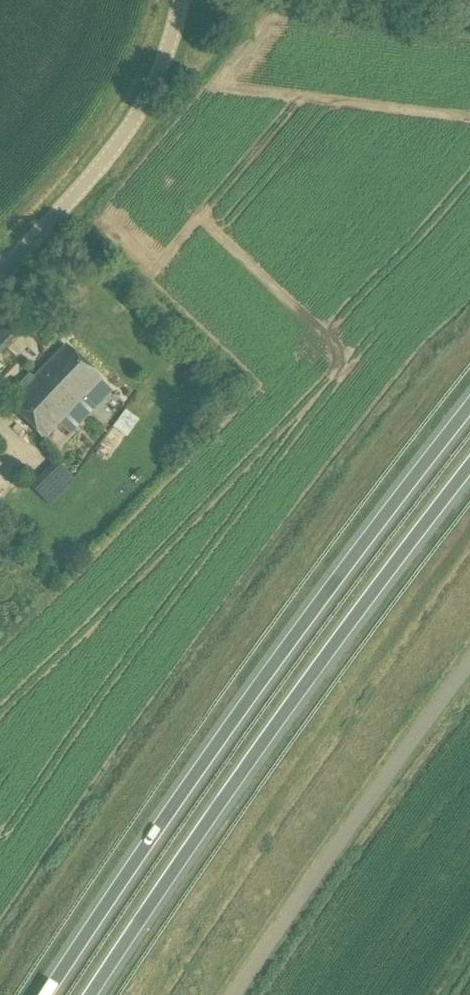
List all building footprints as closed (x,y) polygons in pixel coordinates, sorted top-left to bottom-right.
[(17,335),(2,320),(0,322),(0,353),(15,337),(17,335)] [(44,440),(101,380),(65,346),(8,406),(44,440)] [(134,411),(121,429),(134,438),(146,420),(134,411)] [(69,465),(43,490),(59,507),(85,483),(69,465)] [(0,472),(0,480),(6,492),(16,487),(6,468),(0,472)]
